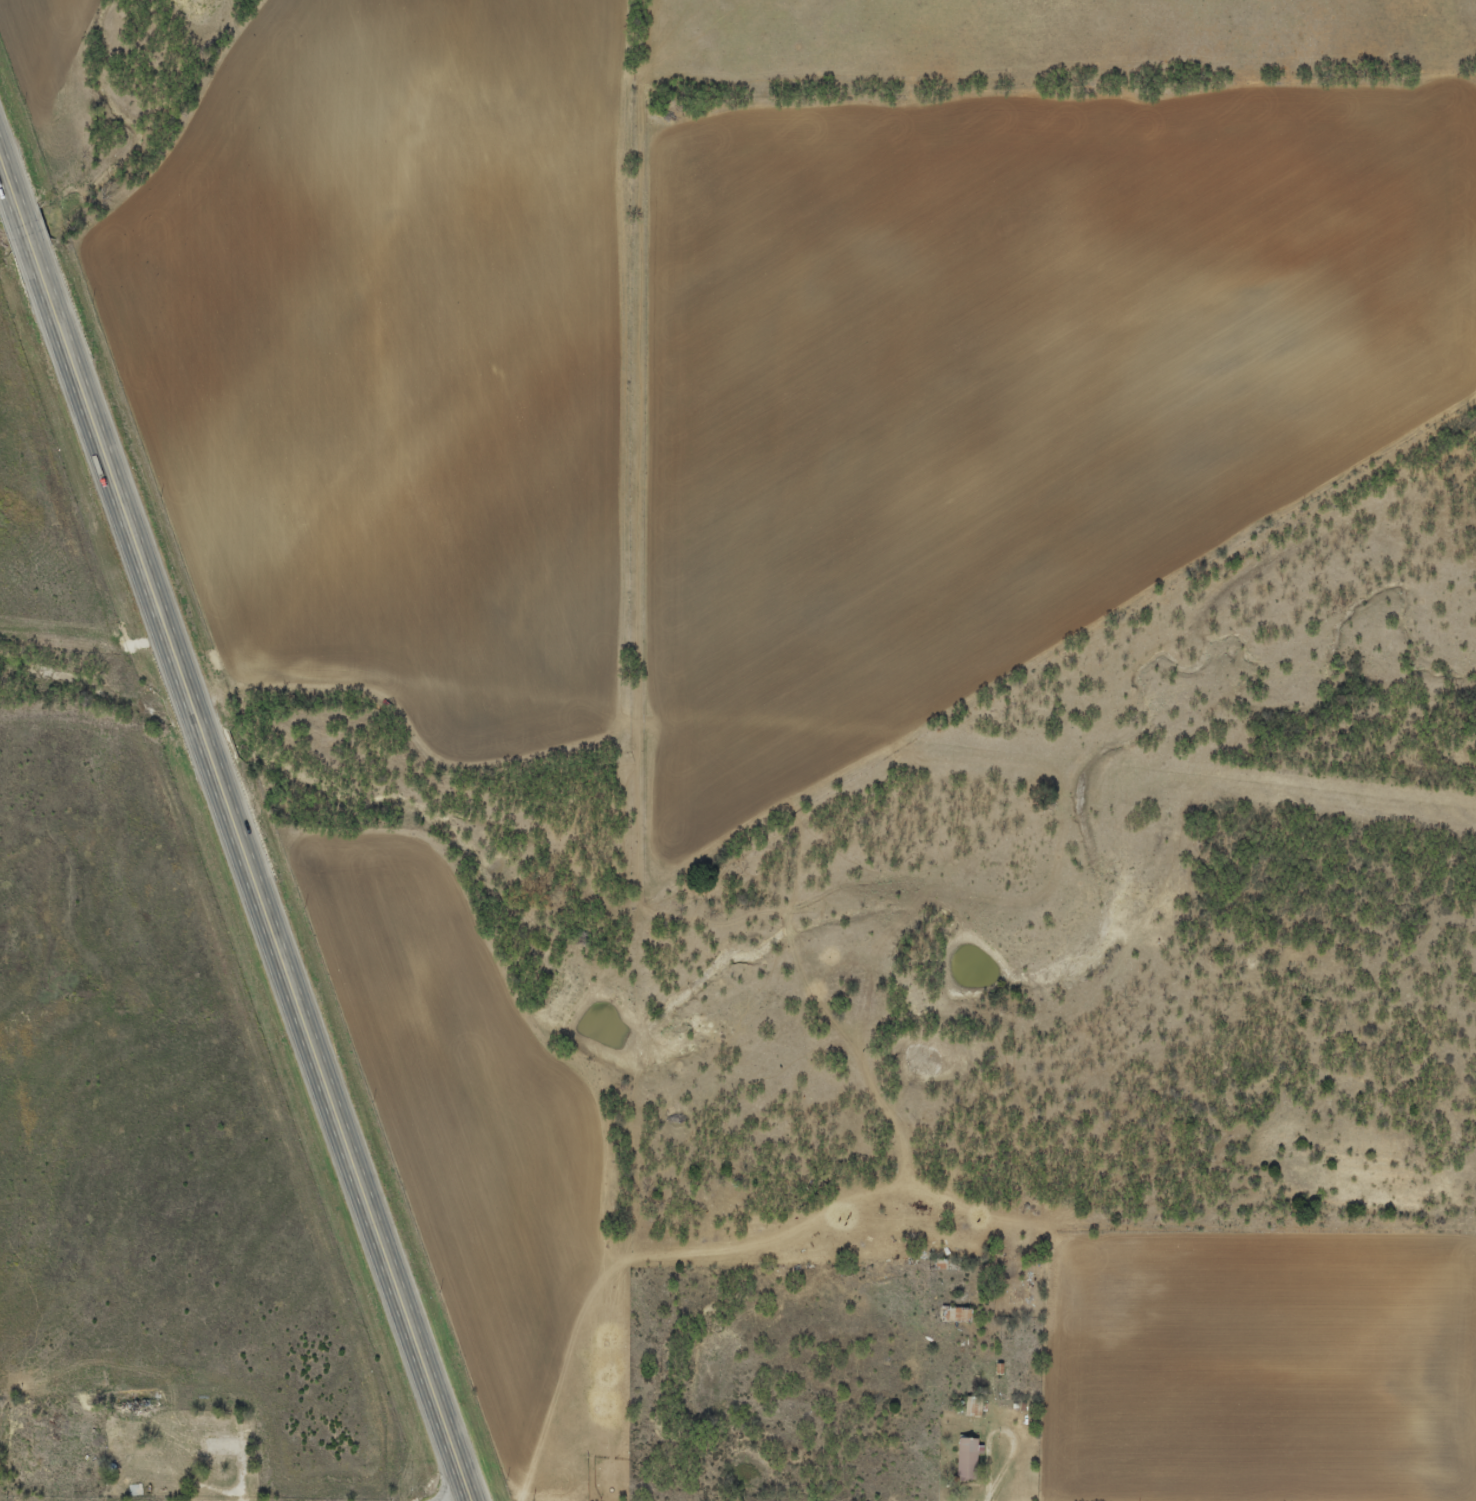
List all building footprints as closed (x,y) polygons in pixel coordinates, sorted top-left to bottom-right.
[(1025,1296),(1025,1288),(1007,1290),(1008,1298),(1025,1296)] [(938,1322),(969,1322),(969,1306),(938,1306),(938,1322)] [(979,1416),(979,1400),(965,1400),(965,1416),(979,1416)] [(955,1479),(974,1479),(974,1438),(955,1438),(955,1479)]
